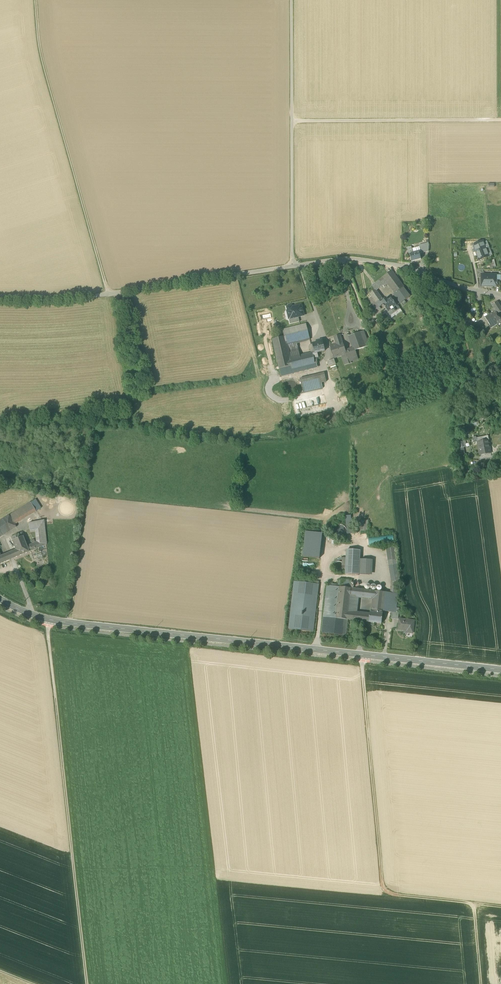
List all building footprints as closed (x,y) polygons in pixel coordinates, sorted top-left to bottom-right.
[(489,257),(483,243),(483,242),(480,243),(473,245),(475,250),(473,250),(475,253),(476,252),(479,261),(489,257)] [(487,242),(483,243),(489,257),(492,255),(489,248),(487,242)] [(419,247),(420,248),(421,252),(419,253),(420,254),(429,252),(429,244),(419,247)] [(420,254),(419,253),(413,254),(412,250),(411,248),(408,249),(412,263),(421,260),(420,254)] [(392,272),(384,278),(388,283),(395,293),(402,288),(403,287),(392,272)] [(482,287),(496,286),(497,284),(497,282),(496,281),(496,276),(491,276),(491,277),(488,277),(488,275),(484,275),(482,275),(482,278),(482,287)] [(383,286),(388,283),(384,278),(377,284),(379,287),(382,284),(383,286)] [(375,289),(376,288),(374,286),(371,288),(373,290),(369,293),(372,297),(379,308),(383,305),(382,305),(385,303),(375,289)] [(395,293),(402,302),(409,298),(402,288),(395,293)] [(376,310),(379,308),(372,297),(369,299),(376,310)] [(383,305),(388,313),(397,306),(391,299),(385,303),(382,305),(383,305)] [(498,314),(500,312),(500,308),(497,302),(492,305),(496,311),(498,314)] [(290,316),(291,319),(299,317),(301,317),(301,316),(304,315),(302,306),(298,307),(298,306),(292,307),(292,306),(287,307),(288,311),(287,311),(288,315),(290,316)] [(490,315),(495,322),(496,322),(497,324),(500,322),(500,316),(500,317),(498,314),(496,311),(490,315)] [(376,321),(383,331),(393,323),(386,314),(385,313),(376,321)] [(491,328),(497,324),(496,322),(495,322),(490,315),(486,317),(490,326),(491,328)] [(283,330),(284,337),(287,345),(296,342),(310,339),(306,324),(283,330)] [(359,333),(365,347),(370,346),(364,331),(359,333)] [(350,336),(354,347),(355,351),(356,351),(365,347),(359,333),(350,336)] [(334,337),(336,344),(342,342),(340,335),(334,337)] [(279,369),(291,366),(292,366),(290,359),(287,345),(284,337),(273,339),(279,369)] [(315,353),(315,354),(317,353),(325,351),(323,341),(317,342),(317,343),(312,344),(312,345),(315,353)] [(300,357),(297,344),(296,342),(287,345),(290,359),(300,357)] [(345,350),(342,342),(336,344),(330,346),(332,351),(333,351),(334,353),(333,354),(334,358),(342,356),(346,354),(345,350)] [(357,355),(356,351),(355,351),(354,347),(345,350),(346,354),(342,356),(345,365),(356,361),(354,356),(357,355)] [(300,357),(290,359),(292,366),(291,366),(292,370),(307,366),(318,363),(316,358),(318,358),(317,353),(315,354),(315,353),(313,354),(311,354),(300,357)] [(291,366),(279,369),(281,377),(293,374),(292,370),(291,366)] [(300,379),(302,388),(321,383),(326,382),(324,373),(300,379)] [(284,388),(284,390),(286,393),(288,394),(291,394),(294,394),(296,392),(297,390),(298,387),(297,384),(296,382),(293,381),(290,380),(288,381),(285,382),(284,385),(284,388)] [(323,388),(321,383),(302,388),(303,393),(323,388)] [(309,417),(311,423),(331,419),(329,412),(309,417)] [(491,453),(489,440),(477,442),(480,455),(491,453)] [(30,502),(36,511),(40,509),(35,500),(30,502)] [(9,516),(15,525),(36,511),(30,502),(9,516)] [(16,526),(15,525),(9,516),(0,521),(0,536),(16,526)] [(27,546),(29,552),(47,544),(44,520),(29,523),(29,527),(29,528),(30,532),(36,531),(37,542),(27,546)] [(343,539),(346,536),(347,533),(346,529),(344,526),(340,524),(337,525),(334,526),(332,530),(331,533),(333,537),(336,539),(339,540),(343,539)] [(306,532),(303,557),(320,558),(322,534),(306,532)] [(12,552),(14,558),(29,552),(27,546),(21,533),(11,537),(12,540),(16,550),(12,552)] [(390,593),(385,593),(383,611),(392,613),(396,613),(399,578),(395,547),(386,548),(392,582),(390,593)] [(346,574),(356,575),(359,575),(360,551),(347,550),(346,574)] [(11,559),(8,553),(0,556),(0,563),(11,559)] [(369,575),(370,560),(361,560),(360,575),(369,575)] [(344,571),(345,568),(345,566),(343,563),(340,562),(338,562),(335,564),(334,566),(333,569),(334,571),(337,573),(339,574),(342,573),(344,571)] [(340,585),(340,587),(351,589),(352,581),(341,580),(340,585)] [(318,585),(295,582),(289,629),(313,632),(318,585)] [(324,617),(336,619),(340,587),(340,585),(330,584),(330,587),(327,586),(324,617)] [(348,613),(350,596),(351,589),(340,587),(336,619),(348,620),(348,613)] [(358,589),(351,589),(350,596),(358,597),(359,590),(358,589)] [(362,597),(374,599),(375,591),(363,590),(362,597)] [(383,614),(383,611),(385,593),(375,591),(374,599),(372,613),(383,614)] [(348,613),(357,613),(358,597),(350,596),(348,613)] [(369,622),(382,624),(383,614),(372,613),(370,612),(370,615),(369,622)] [(357,613),(348,613),(348,620),(356,621),(357,613)] [(370,615),(361,614),(360,621),(369,622),(370,615)] [(346,636),(348,620),(336,619),(324,617),(322,633),(346,636)] [(408,633),(413,633),(414,621),(400,619),(399,630),(404,630),(404,629),(408,629),(408,633)]
